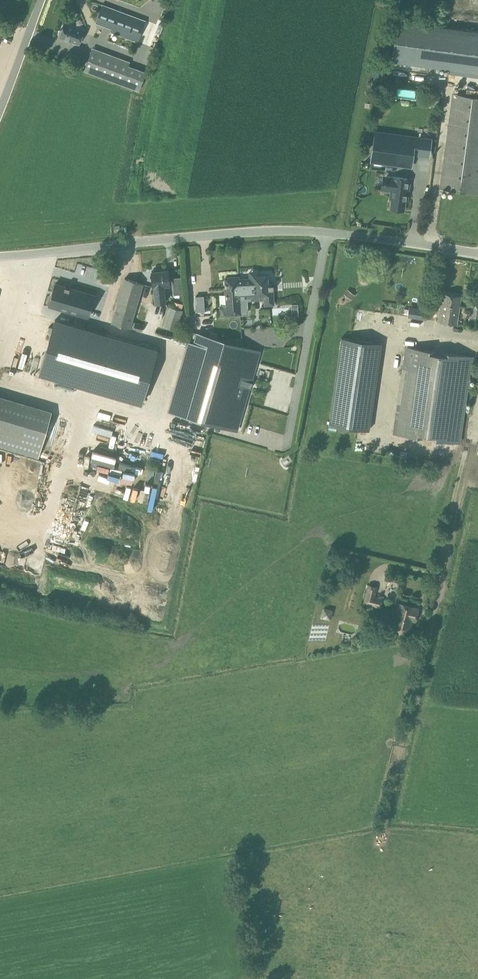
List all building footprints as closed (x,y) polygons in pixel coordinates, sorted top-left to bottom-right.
[(137,41),(145,20),(102,4),(97,20),(113,26),(111,32),(137,41)] [(392,60),(477,72),(477,31),(398,20),(392,60)] [(76,42),(82,28),(65,22),(63,29),(61,29),(59,33),(60,34),(60,36),(76,42)] [(128,66),(130,62),(103,52),(97,67),(87,63),(85,70),(139,90),(146,72),(128,66)] [(477,192),(477,97),(453,94),(440,188),(477,192)] [(375,131),(371,161),(411,166),(415,137),(375,131)] [(404,209),(406,199),(408,199),(410,183),(407,183),(408,178),(393,176),(387,176),(386,181),(385,183),(386,184),(385,191),(391,192),(392,190),(394,190),(391,207),(404,209)] [(164,284),(170,284),(169,269),(152,271),(153,285),(154,285),(156,302),(165,301),(164,284)] [(240,297),(253,296),(253,298),(266,297),(266,304),(275,303),(274,290),(269,290),(268,274),(257,275),(257,270),(249,270),(249,278),(239,279),(240,297)] [(239,279),(239,276),(226,277),(229,314),(241,313),(241,303),(240,297),(239,279)] [(48,278),(41,300),(81,312),(88,290),(48,278)] [(125,278),(112,323),(140,331),(143,331),(145,325),(136,322),(134,327),(131,326),(144,283),(125,278)] [(439,321),(457,324),(462,296),(443,293),(442,294),(440,294),(439,301),(442,301),(439,321)] [(196,311),(205,311),(204,295),(195,296),(196,311)] [(177,330),(185,304),(171,300),(169,306),(168,306),(162,325),(177,330)] [(477,327),(477,304),(471,302),(468,325),(477,327)] [(55,319),(40,373),(142,403),(158,349),(60,321),(55,319)] [(175,411),(236,429),(259,350),(199,332),(175,411)] [(379,365),(382,343),(342,338),(340,352),(359,355),(358,362),(379,365)] [(471,355),(443,351),(443,354),(435,353),(436,350),(408,346),(396,433),(459,442),(471,355)] [(121,433),(122,426),(95,424),(94,442),(114,443),(115,433),(121,433)] [(46,427),(37,454),(44,456),(52,428),(46,427)] [(364,603),(380,607),(383,599),(375,597),(377,587),(369,585),(364,603)] [(412,620),(416,621),(419,608),(415,608),(416,607),(399,603),(393,626),(410,630),(412,620)]
